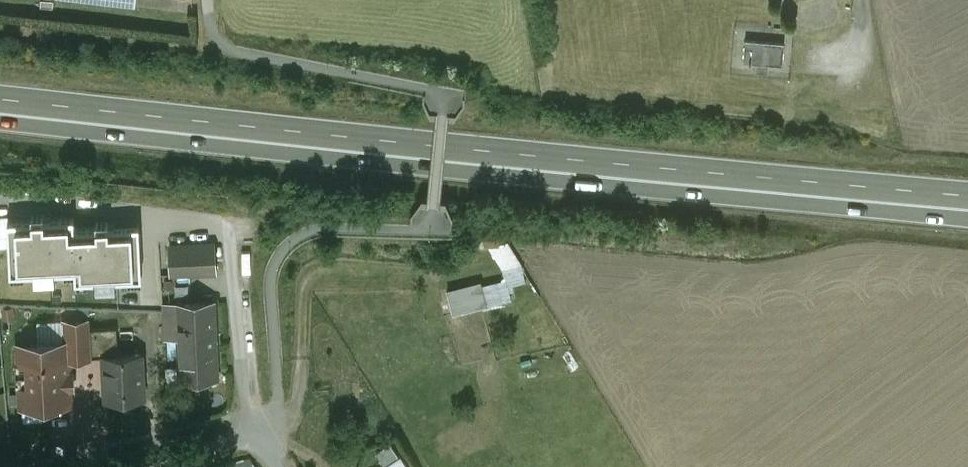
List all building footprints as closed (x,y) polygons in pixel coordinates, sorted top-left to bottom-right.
[(784,43),(745,40),(744,61),(782,64),(784,43)] [(138,275),(135,224),(71,227),(70,219),(10,222),(12,266),(72,263),(73,278),(138,275)] [(454,312),(515,299),(512,283),(527,280),(517,236),(496,240),(504,275),(449,287),(454,312)] [(214,244),(170,246),(171,275),(215,272),(214,244)] [(214,303),(164,306),(165,339),(179,339),(181,379),(217,377),(214,303)] [(90,321),(64,323),(65,343),(66,343),(67,358),(92,357),(91,329),(90,321)] [(117,328),(91,329),(92,357),(104,356),(104,355),(118,355),(117,328)] [(65,343),(19,345),(22,405),(69,403),(68,388),(72,388),(71,373),(67,373),(67,358),(66,343),(65,343)] [(118,355),(104,355),(104,356),(106,400),(144,399),(141,354),(118,355)] [(396,440),(377,450),(385,465),(382,466),(410,466),(396,440)]
